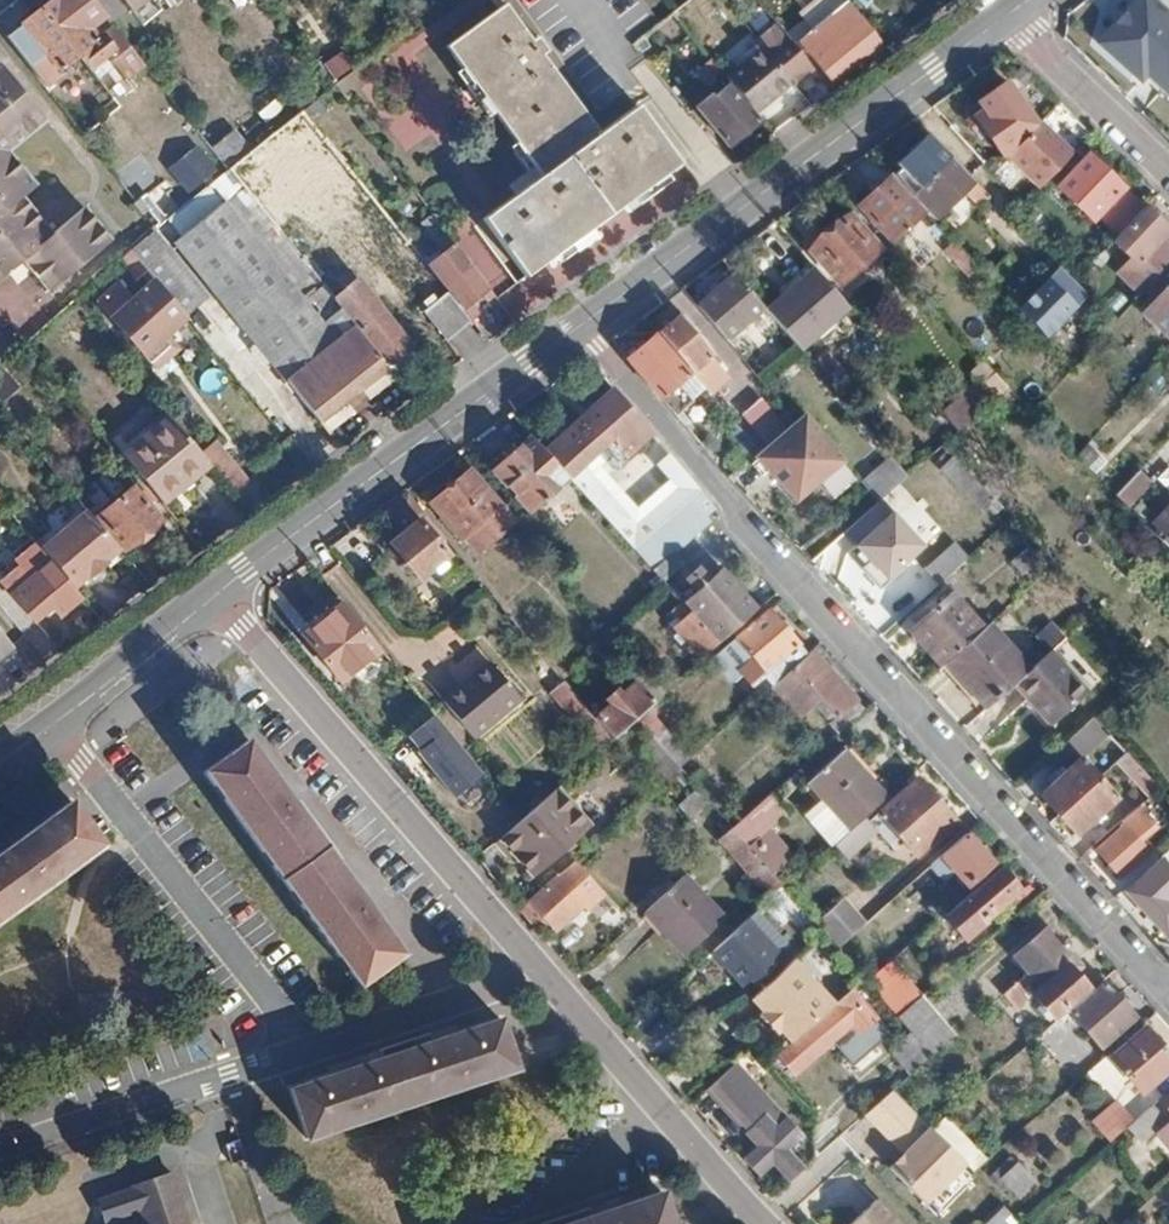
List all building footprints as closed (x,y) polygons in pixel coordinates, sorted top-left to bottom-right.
[(41,9),(78,57),(103,89),(141,60),(115,28),(98,41),(88,30),(106,16),(93,0),(41,0),(45,6),(41,9)] [(130,18),(146,6),(141,0),(142,0),(115,0),(130,18)] [(848,1),(797,42),(830,83),(881,42),(848,1)] [(1152,1),(1106,51),(1141,82),(1147,75),(1165,91),(1168,87),(1168,16),(1152,1)] [(506,6),(448,48),(542,178),(485,220),(527,278),(682,167),(639,109),(602,137),(506,6)] [(78,57),(41,9),(22,25),(6,39),(47,88),(62,76),(60,72),(78,57)] [(812,73),(775,27),(757,41),(765,50),(793,86),(794,88),(812,73)] [(765,50),(728,80),(734,87),(756,115),(793,86),(765,50)] [(714,63),(699,75),(708,86),(723,74),(714,63)] [(14,266),(4,254),(13,246),(47,291),(108,242),(81,208),(49,235),(21,198),(32,189),(2,152),(41,122),(0,71),(0,277),(14,266)] [(710,95),(696,109),(727,148),(760,121),(756,115),(734,87),(714,100),(710,95)] [(997,89),(980,102),(986,111),(967,125),(991,155),(1027,128),(997,89)] [(247,194),(278,232),(353,173),(303,110),(293,117),(274,131),(297,160),(279,176),(254,146),(227,169),(247,194)] [(1073,155),(1038,122),(1001,155),(1040,190),(1073,155)] [(925,210),(934,220),(977,181),(928,131),(896,162),(917,185),(909,192),(925,210)] [(163,167),(184,194),(213,172),(193,145),(163,167)] [(1143,207),(1088,156),(1058,188),(1090,220),(1097,214),(1118,234),(1143,207)] [(892,174),(858,205),(891,241),(925,210),(909,192),(892,174)] [(247,194),(175,248),(288,389),(358,334),(333,302),(278,232),(247,194)] [(1161,236),(1167,230),(1143,207),(1118,234),(1113,240),(1131,256),(1116,272),(1140,294),(1168,263),(1168,243),(1161,236)] [(491,292),(432,213),(419,223),(445,255),(427,269),(463,313),(491,292)] [(427,269),(384,214),(355,237),(377,265),(383,261),(446,342),(470,322),(463,313),(427,269)] [(849,214),(811,249),(842,283),(880,249),(849,214)] [(129,254),(117,265),(136,285),(148,274),(129,254)] [(813,267),(765,307),(800,350),(848,310),(813,267)] [(1074,284),(1058,268),(1014,308),(1041,338),(1086,297),(1074,284)] [(736,273),(699,303),(727,338),(765,307),(736,273)] [(1146,308),(1168,329),(1168,282),(1146,308)] [(414,354),(358,283),(333,302),(358,334),(385,368),(389,373),(414,354)] [(158,286),(135,305),(122,289),(99,309),(157,379),(180,360),(166,342),(189,323),(158,286)] [(674,320),(658,333),(689,370),(713,397),(728,384),(714,368),(718,364),(678,317),(674,320)] [(658,333),(627,358),(658,395),(689,370),(658,333)] [(761,355),(750,364),(766,383),(777,374),(761,355)] [(568,479),(631,549),(699,492),(691,481),(634,523),(584,466),(610,444),(624,459),(651,434),(612,390),(542,450),(568,479)] [(761,395),(742,411),(765,438),(784,422),(761,395)] [(173,424),(127,460),(166,508),(212,471),(200,456),(173,424)] [(778,436),(746,461),(759,477),(791,452),(778,436)] [(533,438),(494,470),(529,511),(568,479),(542,450),(533,438)] [(218,442),(200,456),(212,471),(235,498),(252,484),(218,442)] [(878,502),(907,476),(890,457),(861,483),(878,502)] [(993,501),(951,459),(938,472),(980,514),(993,501)] [(469,472),(430,505),(460,542),(464,540),(479,555),(517,524),(503,507),(500,508),(469,472)] [(1138,472),(1114,498),(1126,509),(1150,483),(1138,472)] [(137,491),(102,520),(130,553),(164,525),(137,491)] [(699,492),(631,549),(689,612),(716,641),(773,593),(754,572),(729,591),(725,607),(722,609),(672,551),(707,518),(704,514),(712,507),(699,492)] [(437,563),(410,530),(417,525),(397,499),(372,520),(391,544),(383,551),(410,585),(437,563)] [(1145,530),(1165,549),(1168,545),(1168,506),(1145,530)] [(107,566),(105,564),(121,551),(88,511),(41,550),(55,565),(75,589),(87,579),(89,581),(107,566)] [(905,553),(876,522),(854,543),(847,535),(830,551),(871,595),(887,579),(883,574),(905,553)] [(950,541),(920,568),(935,584),(965,558),(950,541)] [(55,565),(17,597),(36,621),(54,606),(62,616),(83,599),(75,589),(55,565)] [(908,634),(938,668),(980,632),(949,597),(908,634)] [(344,606),(304,639),(340,684),(381,651),(344,606)] [(804,656),(765,611),(734,636),(750,655),(736,667),(759,695),(770,686),(804,656)] [(689,612),(673,625),(699,656),(716,641),(689,612)] [(1026,673),(986,626),(980,632),(938,668),(979,715),(1013,685),(1026,673)] [(11,645),(0,632),(0,654),(11,645)] [(853,702),(809,651),(804,656),(770,686),(794,714),(813,697),(834,718),(853,702)] [(1026,673),(1013,685),(1051,727),(1089,693),(1051,651),(1026,673)] [(485,657),(438,696),(469,734),(516,695),(485,657)] [(588,715),(608,739),(661,691),(648,676),(637,685),(631,679),(616,691),(611,686),(599,697),(604,703),(588,715)] [(561,679),(547,690),(595,751),(608,739),(588,715),(561,679)] [(482,776),(433,716),(407,738),(419,752),(416,754),(454,799),(482,776)] [(1116,747),(1114,748),(1090,720),(1050,754),(1065,771),(1037,796),(1071,835),(1111,800),(1090,777),(1109,760),(1127,779),(1120,786),(1136,803),(1153,787),(1143,776),(1116,747)] [(401,953),(246,742),(202,775),(354,986),(401,953)] [(887,798),(841,749),(804,783),(826,807),(809,823),(831,847),(851,830),(887,798)] [(663,753),(651,763),(665,781),(678,771),(663,753)] [(916,781),(879,814),(916,856),(954,823),(916,781)] [(555,786),(528,811),(564,849),(590,822),(555,786)] [(785,814),(768,794),(729,829),(747,848),(785,814)] [(104,848),(72,805),(0,857),(0,923),(104,848)] [(534,875),(564,849),(528,811),(492,841),(504,853),(509,849),(534,875)] [(1119,824),(1093,848),(1117,875),(1144,851),(1119,824)] [(747,848),(729,829),(715,841),(765,897),(779,884),(747,848)] [(851,830),(831,847),(843,860),(863,842),(851,830)] [(991,864),(965,834),(942,855),(966,885),(991,864)] [(1157,856),(1168,868),(1168,845),(1157,856)] [(998,869),(941,916),(962,941),(984,922),(982,920),(1017,891),(998,869)] [(559,871),(520,906),(535,923),(545,914),(557,926),(586,900),(559,871)] [(677,871),(639,906),(680,951),(718,916),(677,871)] [(1123,892),(1163,935),(1168,930),(1168,904),(1141,875),(1123,892)] [(842,898),(813,922),(835,948),(864,923),(842,898)] [(779,955),(745,916),(711,946),(741,981),(752,973),(755,977),(779,955)] [(1013,956),(1024,970),(1058,943),(1046,929),(1013,956)] [(1084,987),(1066,968),(1074,961),(1060,945),(1028,974),(1039,987),(1030,995),(1051,1017),(1084,987)] [(888,955),(862,978),(896,1017),(923,994),(888,955)] [(772,1027),(784,1041),(830,1004),(793,957),(745,994),(758,1009),(762,1006),(777,1023),(772,1027)] [(1102,984),(1069,1014),(1099,1047),(1132,1018),(1102,984)] [(832,1040),(852,1024),(858,1032),(876,1017),(851,987),(833,1001),(836,1005),(777,1052),(793,1072),(832,1040)] [(923,994),(896,1017),(908,1032),(928,1054),(955,1031),(923,994)] [(852,1024),(832,1040),(853,1066),(891,1036),(876,1017),(858,1032),(852,1024)] [(498,1021),(289,1091),(306,1139),(514,1070),(511,1059),(498,1021)] [(1110,1060),(1139,1095),(1168,1070),(1168,1059),(1145,1030),(1110,1060)] [(907,1073),(928,1054),(908,1032),(887,1050),(907,1073)] [(753,1147),(739,1159),(752,1175),(767,1163),(785,1183),(800,1169),(781,1148),(795,1134),(729,1063),(703,1087),(742,1130),(740,1132),(753,1147)] [(1089,1121),(1108,1142),(1127,1125),(1133,1120),(1115,1099),(1089,1121)] [(1133,1120),(1127,1125),(1140,1141),(1165,1121),(1152,1104),(1133,1120)] [(941,1116),(929,1128),(961,1164),(969,1172),(982,1160),(941,1116)] [(920,1202),(961,1164),(929,1128),(924,1124),(911,1136),(914,1140),(886,1166),(920,1202)] [(1168,1143),(1168,1125),(1160,1132),(1168,1143)] [(1007,1162),(992,1187),(1016,1201),(1031,1177),(1007,1162)] [(172,1179),(133,1192),(133,1194),(98,1205),(104,1223),(107,1223),(140,1214),(143,1223),(186,1223),(172,1179)] [(572,1223),(670,1223),(661,1195),(572,1223)] [(843,1223),(899,1223),(874,1198),(852,1218),(850,1217),(843,1223)] [(979,1223),(1011,1223),(1015,1220),(1000,1204),(979,1223)]
